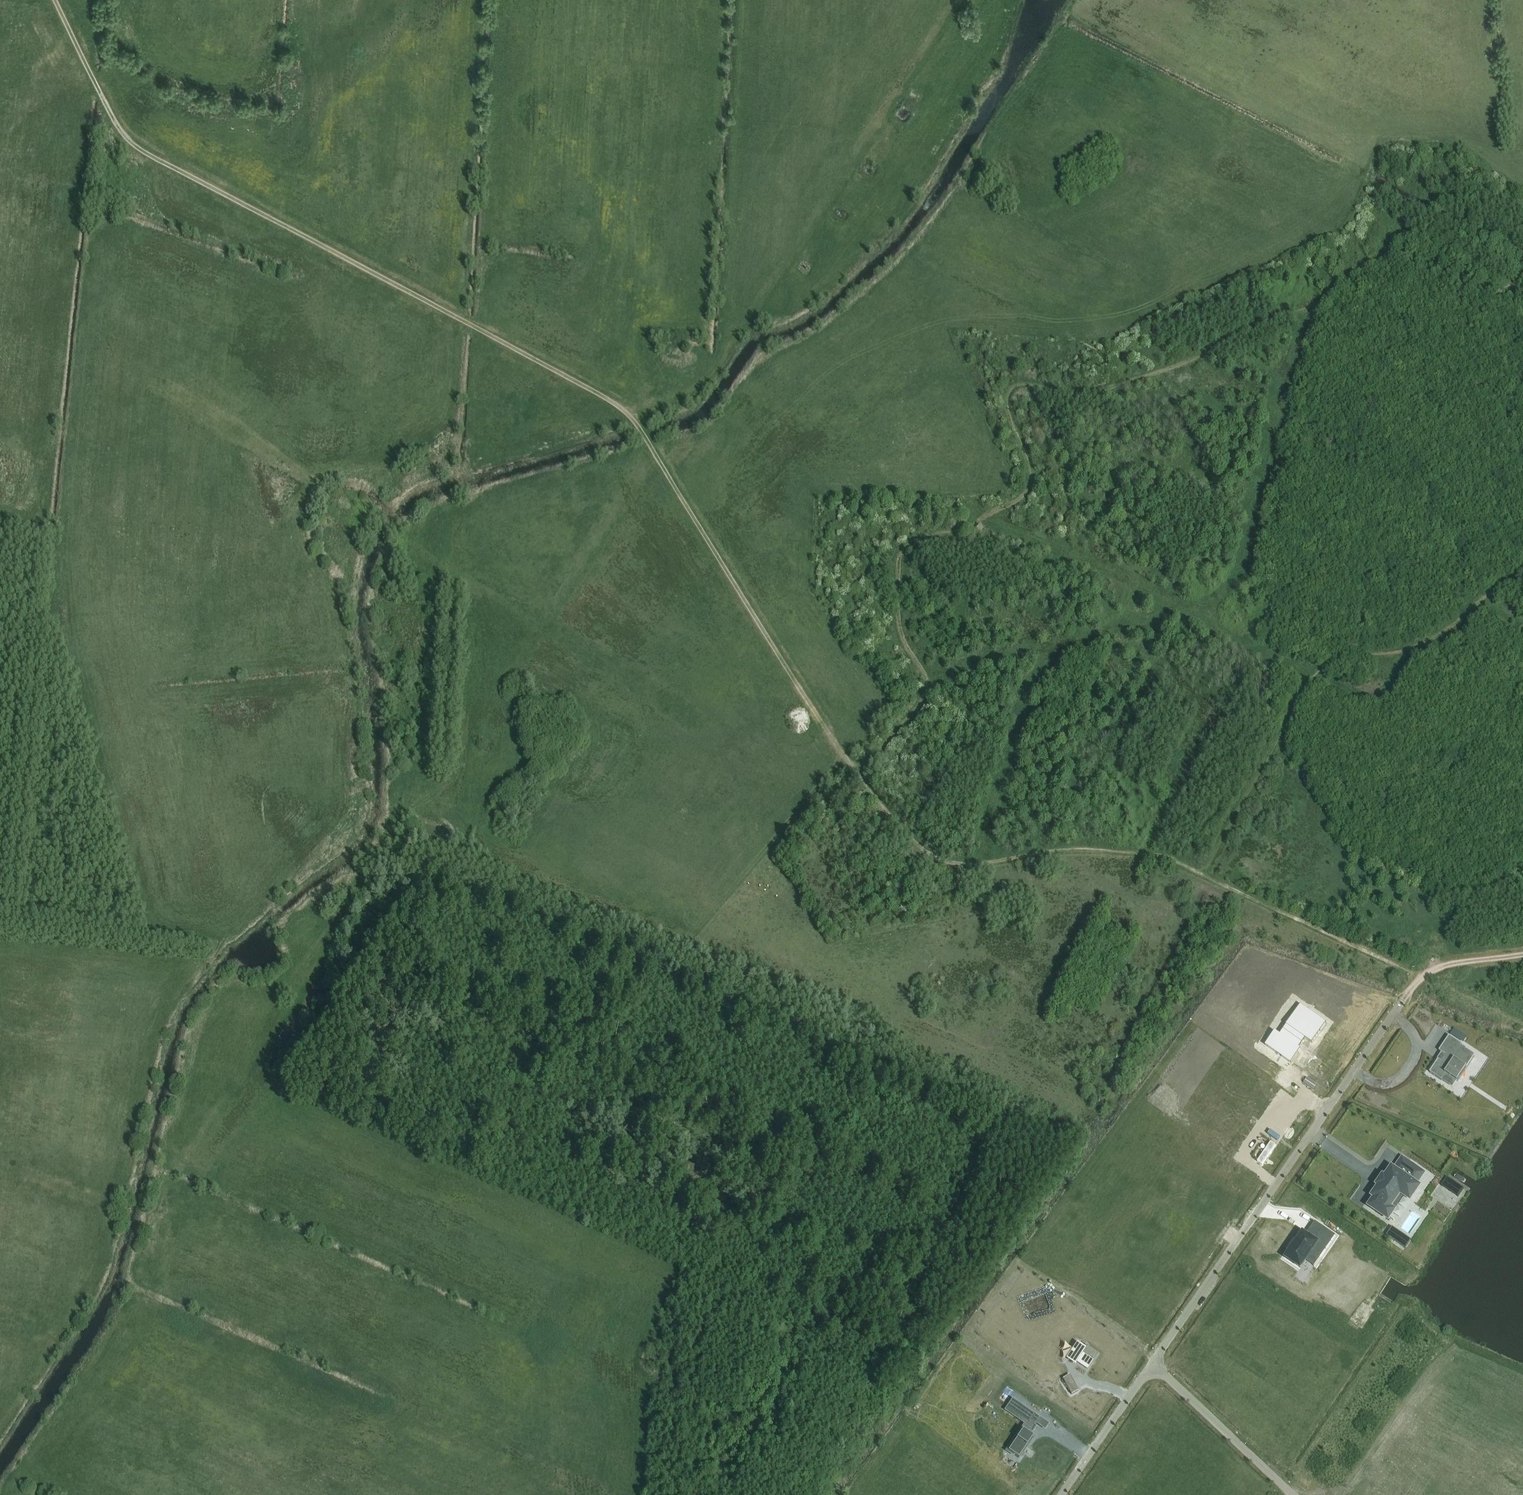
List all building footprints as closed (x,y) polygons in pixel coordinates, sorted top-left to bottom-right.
[(1274,1032),(1265,1046),(1291,1064),(1301,1050),(1299,1048),(1305,1039),(1312,1044),(1327,1023),(1301,1005),(1287,1026),(1280,1036),(1274,1032)] [(1439,1059),(1430,1072),(1442,1079),(1446,1073),(1457,1080),(1475,1054),(1461,1045),(1462,1044),(1453,1038),(1449,1035),(1439,1050),(1442,1052),(1443,1052),(1446,1054),(1441,1061),(1439,1059)] [(1304,1083),(1313,1089),(1317,1084),(1307,1078),(1304,1083)] [(1375,1198),(1369,1206),(1388,1219),(1394,1211),(1390,1208),(1400,1193),(1410,1200),(1419,1187),(1415,1184),(1423,1173),(1408,1162),(1400,1174),(1392,1168),(1385,1178),(1383,1176),(1377,1185),(1379,1186),(1373,1196),(1375,1198)] [(1303,1232),(1286,1257),(1301,1268),(1312,1253),(1319,1258),(1334,1235),(1324,1228),(1315,1241),(1303,1232)] [(1402,1234),(1396,1242),(1401,1245),(1407,1237),(1402,1234)] [(1075,1340),(1062,1359),(1072,1365),(1074,1363),(1086,1372),(1099,1353),(1086,1344),(1084,1346),(1075,1340)] [(1063,1387),(1071,1393),(1078,1383),(1069,1378),(1063,1387)] [(1033,1437),(1028,1433),(1030,1431),(1031,1432),(1035,1427),(1034,1426),(1035,1424),(1037,1425),(1041,1419),(1013,1399),(1007,1408),(1028,1423),(1023,1430),(1008,1451),(1018,1458),(1033,1437)]
